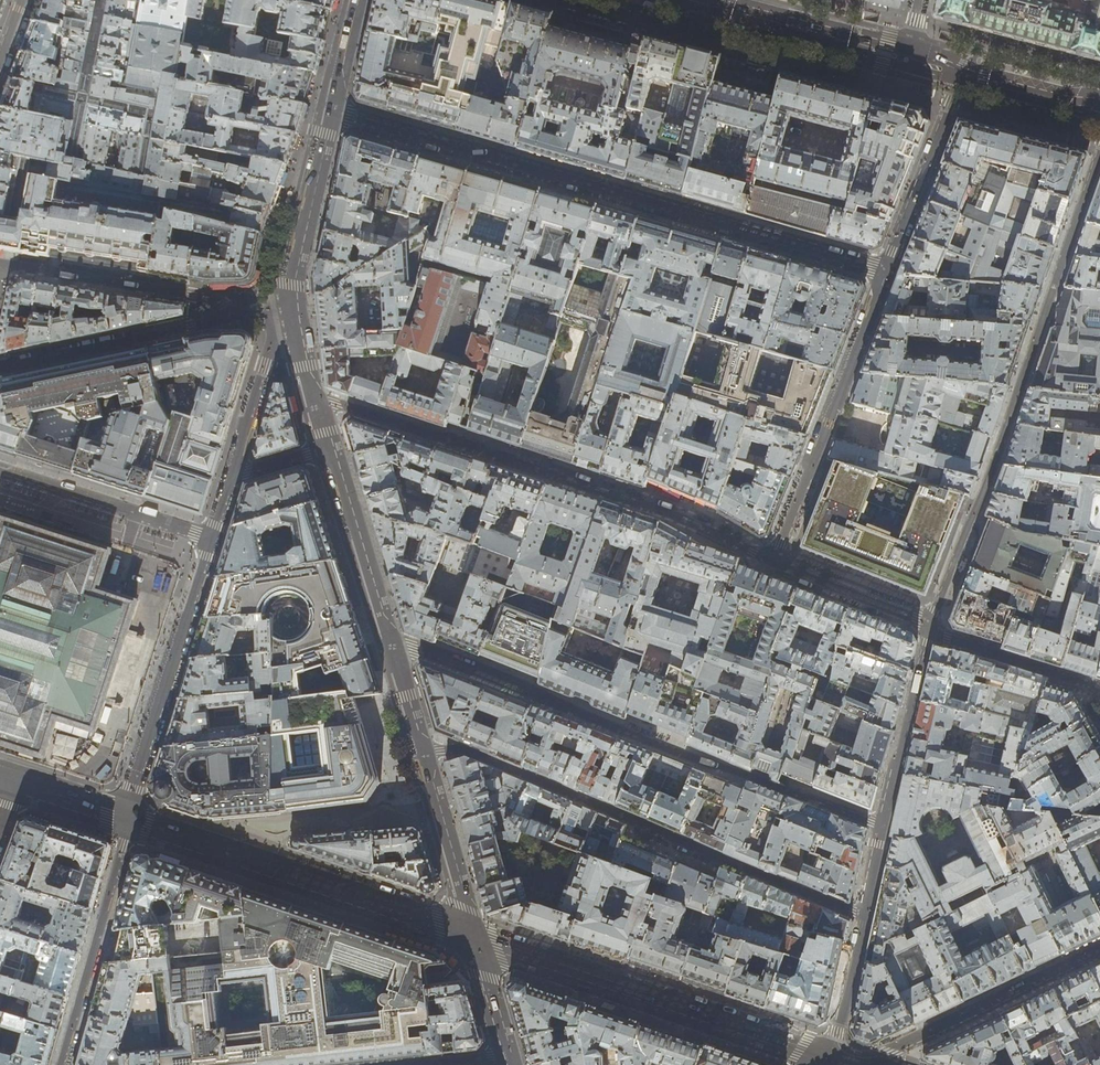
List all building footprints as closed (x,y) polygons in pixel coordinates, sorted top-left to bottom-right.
[(39,6),(33,22),(62,28),(64,19),(59,18),(59,14),(65,15),(66,8),(64,7),(65,0),(41,0),(39,6)] [(83,0),(65,0),(64,7),(66,8),(95,13),(99,14),(101,4),(83,0)] [(132,0),(102,0),(101,4),(99,14),(134,22),(138,1),(132,0)] [(138,1),(134,22),(132,32),(130,42),(128,52),(126,62),(124,72),(122,83),(121,90),(126,90),(125,93),(160,100),(156,123),(155,123),(170,126),(179,82),(181,71),(182,64),(185,50),(183,50),(189,18),(192,0),(138,0),(138,1)] [(189,18),(261,31),(262,30),(280,34),(280,35),(285,36),(322,40),(324,27),(328,10),(295,4),(274,0),(192,0),(189,18)] [(295,4),(328,10),(332,11),(335,0),(296,0),(295,4)] [(358,85),(420,101),(422,96),(438,100),(436,105),(461,112),(469,114),(473,97),(482,100),(483,98),(486,85),(507,91),(497,62),(514,4),(498,0),(445,0),(436,34),(435,33),(434,37),(439,38),(441,33),(452,36),(446,58),(437,56),(435,65),(441,66),(439,75),(435,75),(424,81),(424,85),(416,84),(417,77),(389,71),(396,38),(369,32),(367,38),(365,48),(358,85)] [(418,37),(420,30),(417,30),(416,36),(409,34),(409,29),(413,30),(414,25),(410,24),(412,19),(421,21),(420,29),(423,30),(435,33),(436,34),(445,0),(375,0),(373,11),(369,32),(396,38),(416,42),(418,37)] [(935,11),(935,12),(937,13),(946,16),(1060,45),(1099,55),(1099,0),(1088,0),(1085,10),(1052,2),(1051,0),(937,0),(935,11)] [(532,9),(514,4),(497,62),(507,91),(509,91),(508,99),(523,103),(529,105),(533,88),(552,14),(532,9)] [(62,28),(33,22),(27,37),(22,53),(56,61),(56,58),(58,49),(91,55),(93,45),(95,34),(97,24),(99,14),(95,13),(66,8),(65,15),(64,19),(62,28)] [(134,22),(99,14),(97,24),(132,32),(134,22)] [(559,16),(552,14),(533,88),(545,91),(547,86),(550,87),(553,76),(550,75),(560,71),(601,82),(607,90),(605,100),(603,99),(601,105),(618,109),(620,101),(630,103),(636,80),(627,78),(630,66),(639,68),(646,38),(645,38),(645,39),(564,18),(565,17),(559,16)] [(261,31),(189,18),(183,50),(185,50),(313,73),(316,74),(319,66),(321,57),(284,53),(283,44),(285,36),(280,35),(280,34),(262,30),(261,31)] [(132,32),(97,24),(95,34),(130,42),(132,32)] [(130,42),(95,34),(93,45),(128,52),(130,42)] [(322,40),(285,36),(283,44),(284,53),(321,57),(323,49),(325,41),(322,40)] [(665,43),(646,38),(639,68),(636,80),(630,103),(628,108),(644,113),(636,145),(654,150),(657,151),(666,115),(645,110),(651,83),(658,80),(674,84),(683,48),(665,43)] [(128,52),(93,45),(91,55),(126,62),(128,52)] [(693,160),(720,58),(720,57),(702,52),(683,48),(674,84),(666,115),(657,151),(671,155),(693,160)] [(91,55),(58,49),(56,58),(89,65),(91,55)] [(313,73),(185,50),(182,64),(191,66),(190,76),(185,75),(185,73),(184,71),(181,71),(179,82),(303,105),(308,88),(313,73)] [(72,182),(70,183),(66,182),(62,182),(61,186),(65,186),(138,198),(156,201),(156,197),(173,200),(207,206),(229,210),(230,211),(229,215),(227,225),(262,234),(265,226),(267,221),(269,214),(272,206),(244,199),(245,199),(237,197),(238,193),(240,194),(241,193),(242,190),(237,189),(239,185),(227,181),(228,176),(214,172),(214,171),(193,166),(183,164),(183,165),(163,162),(167,142),(170,126),(155,123),(156,123),(160,100),(125,93),(126,90),(121,90),(122,83),(87,75),(59,69),(54,67),(56,61),(22,53),(19,60),(11,83),(7,93),(0,112),(0,217),(9,219),(9,218),(9,215),(35,88),(36,85),(45,86),(83,95),(88,96),(87,100),(84,116),(82,125),(79,139),(76,152),(73,169),(72,175),(73,176),(73,177),(72,182)] [(126,62),(91,55),(89,65),(124,72),(126,62)] [(89,65),(56,58),(56,61),(54,67),(59,69),(87,75),(89,65)] [(772,71),(771,71),(771,72),(749,66),(720,58),(693,160),(691,170),(753,187),(755,178),(775,99),(766,96),(772,71)] [(124,72),(89,65),(87,75),(122,83),(124,72)] [(755,178),(849,202),(876,99),(829,86),(782,74),(775,99),(755,178)] [(286,165),(291,152),(303,118),(307,106),(303,105),(179,82),(170,126),(167,142),(220,152),(255,158),(286,165)] [(406,116),(457,131),(461,112),(436,105),(420,101),(358,85),(356,91),(355,96),(360,103),(406,116)] [(534,116),(527,113),(517,148),(570,163),(627,179),(636,145),(644,113),(628,108),(630,103),(620,101),(618,109),(601,105),(601,107),(600,107),(597,115),(548,102),(550,94),(549,92),(545,91),(533,88),(529,105),(532,106),(532,110),(532,113),(534,115),(534,116)] [(78,101),(43,94),(26,175),(32,176),(62,182),(63,176),(68,153),(70,142),(72,129),(77,107),(78,101)] [(486,139),(517,148),(527,113),(521,112),(523,103),(508,99),(507,99),(505,106),(488,102),(489,99),(483,98),(482,100),(473,97),(469,114),(461,112),(457,131),(486,139)] [(915,109),(876,99),(849,202),(848,211),(858,214),(869,216),(890,223),(893,216),(899,200),(921,145),(929,123),(923,111),(915,109)] [(1024,137),(991,129),(960,122),(944,162),(928,202),(989,226),(1006,183),(1024,137)] [(356,134),(356,136),(383,144),(383,141),(356,134)] [(344,143),(343,149),(341,161),(336,186),(333,199),(395,215),(397,208),(406,211),(422,155),(389,146),(383,144),(356,136),(353,135),(346,139),(344,143)] [(1055,146),(1024,137),(1006,183),(1033,190),(1038,175),(1043,176),(1038,191),(1071,200),(1079,177),(1087,154),(1083,153),(1055,146)] [(1057,139),(1055,146),(1083,153),(1085,146),(1057,139)] [(220,152),(167,142),(163,162),(183,165),(183,164),(193,166),(194,158),(216,163),(219,160),(220,152)] [(654,187),(684,195),(691,170),(693,160),(671,155),(670,161),(669,159),(658,156),(656,157),(652,156),(654,150),(636,145),(627,179),(654,187)] [(447,162),(422,155),(406,211),(405,217),(430,224),(431,227),(427,230),(431,238),(423,268),(441,272),(470,169),(447,162)] [(216,163),(194,158),(193,166),(214,171),(214,172),(228,176),(227,181),(239,185),(242,177),(241,176),(243,169),(250,171),(252,171),(253,167),(245,165),(244,165),(242,166),(241,166),(241,169),(216,163)] [(286,165),(255,158),(253,167),(252,171),(250,171),(243,169),(241,176),(242,177),(249,179),(279,186),(283,175),(286,165)] [(524,253),(541,189),(525,184),(490,174),(470,169),(441,272),(490,285),(494,286),(494,283),(496,281),(498,280),(500,280),(514,284),(522,258),(524,253)] [(723,207),(746,214),(753,187),(691,170),(684,195),(685,196),(704,201),(704,202),(706,202),(707,202),(716,205),(723,207)] [(32,176),(31,182),(27,201),(23,220),(14,219),(9,218),(9,219),(0,217),(0,249),(8,250),(28,253),(54,258),(124,269),(126,270),(149,274),(160,209),(159,209),(160,205),(161,202),(156,201),(138,198),(65,186),(61,186),(62,182),(32,176)] [(249,179),(242,177),(239,185),(237,189),(242,190),(247,192),(245,199),(244,199),(272,206),(275,196),(279,186),(249,179)] [(1086,224),(1099,227),(1099,182),(1097,190),(1086,224)] [(1064,222),(1071,200),(1038,191),(1038,192),(1033,190),(1006,183),(989,226),(1055,249),(1064,222)] [(885,235),(890,223),(869,216),(867,223),(857,219),(858,214),(848,211),(753,187),(746,214),(763,218),(785,225),(849,243),(873,250),(881,246),(885,235)] [(489,334),(498,337),(469,430),(495,438),(521,447),(531,417),(562,322),(574,283),(580,264),(597,205),(573,198),(541,189),(524,253),(531,255),(529,260),(522,258),(514,284),(500,280),(498,280),(496,281),(494,283),(494,286),(490,285),(488,291),(476,330),(489,334)] [(329,216),(326,233),(383,248),(386,249),(387,255),(394,251),(427,230),(431,227),(430,224),(405,217),(395,215),(333,199),(329,216)] [(975,262),(989,226),(928,202),(921,221),(914,238),(947,252),(961,257),(975,262)] [(619,211),(597,205),(580,264),(612,274),(622,276),(625,267),(618,265),(620,261),(626,263),(639,218),(619,211)] [(149,274),(170,277),(192,280),(194,248),(197,217),(160,209),(149,274)] [(227,225),(197,217),(194,248),(192,280),(200,282),(210,284),(226,283),(245,283),(248,281),(251,279),(253,275),(258,254),(262,234),(227,225)] [(740,282),(713,274),(723,241),(684,230),(639,218),(626,263),(625,267),(622,276),(634,280),(623,312),(696,333),(722,340),(723,337),(726,329),(740,282)] [(1075,256),(1099,260),(1099,227),(1086,224),(1080,240),(1075,256)] [(1041,288),(1048,269),(1048,267),(1049,264),(1055,249),(989,226),(975,262),(968,281),(1041,288)] [(321,322),(323,350),(366,348),(364,333),(364,332),(358,332),(357,290),(360,287),(378,286),(382,288),(384,332),(404,331),(405,328),(413,302),(417,287),(420,278),(423,268),(431,238),(427,230),(394,251),(387,255),(380,259),(350,278),(343,283),(325,294),(318,295),(321,322)] [(326,233),(324,240),(323,247),(321,256),(319,262),(352,270),(350,278),(380,259),(379,257),(381,255),(383,248),(326,233)] [(907,257),(899,276),(967,282),(968,281),(975,262),(961,257),(959,261),(958,260),(953,272),(940,272),(947,252),(914,238),(907,257)] [(735,245),(723,241),(713,274),(740,282),(750,249),(735,245)] [(757,251),(750,249),(740,282),(726,329),(733,332),(731,339),(723,337),(722,340),(765,352),(775,319),(792,261),(778,257),(757,251)] [(1064,288),(1099,291),(1099,260),(1075,256),(1071,268),(1064,288)] [(814,268),(792,261),(775,319),(817,330),(818,328),(833,273),(814,268)] [(317,282),(318,295),(325,294),(343,283),(350,278),(352,270),(319,262),(319,263),(316,277),(317,282)] [(441,272),(423,268),(420,278),(422,279),(420,288),(417,287),(413,302),(415,303),(407,328),(405,328),(404,331),(399,346),(405,348),(432,356),(457,279),(464,280),(462,288),(480,293),(481,289),(488,291),(490,285),(441,272)] [(846,277),(833,273),(818,328),(846,335),(856,312),(865,288),(861,281),(846,277)] [(547,455),(574,464),(623,312),(634,280),(622,276),(612,274),(606,293),(574,283),(562,322),(564,323),(565,326),(571,327),(574,326),(575,329),(585,332),(589,330),(594,340),(591,341),(586,356),(588,359),(585,359),(581,373),(583,376),(580,377),(575,391),(577,394),(574,395),(569,409),(572,414),(565,417),(562,428),(554,425),(551,421),(535,417),(533,418),(531,417),(521,447),(547,455)] [(892,295),(884,316),(996,325),(1000,313),(1017,315),(1016,320),(1030,321),(1036,302),(1041,288),(968,281),(967,282),(899,276),(892,295)] [(29,348),(38,346),(51,343),(60,287),(52,285),(28,281),(23,281),(20,283),(18,286),(14,288),(10,290),(7,304),(3,326),(11,327),(12,317),(17,318),(19,312),(33,314),(29,348)] [(51,343),(68,340),(96,334),(126,328),(145,324),(146,301),(128,298),(85,291),(60,287),(51,343)] [(1050,328),(1048,335),(1039,363),(1030,389),(1099,396),(1099,331),(1082,329),(1082,328),(1080,328),(1078,328),(1077,327),(1076,326),(1077,324),(1079,309),(1081,307),(1082,307),(1084,308),(1084,307),(1099,309),(1099,291),(1064,288),(1058,307),(1057,310),(1058,310),(1057,319),(1056,323),(1056,325),(1055,326),(1053,328),(1050,328)] [(161,320),(183,316),(184,312),(184,307),(161,303),(146,301),(145,324),(161,320)] [(18,350),(29,348),(33,314),(19,312),(17,318),(12,317),(11,327),(9,352),(18,350)] [(600,473),(601,473),(612,437),(601,434),(598,425),(603,407),(605,407),(606,405),(611,391),(625,395),(625,394),(667,406),(672,408),(673,408),(677,397),(696,333),(623,312),(574,464),(589,469),(589,470),(600,473)] [(1000,313),(996,325),(884,316),(873,344),(861,373),(928,379),(1008,386),(1015,364),(1024,339),(1030,321),(1016,320),(1017,315),(1000,313)] [(840,353),(846,335),(818,328),(817,330),(775,319),(765,352),(779,355),(783,341),(804,347),(800,361),(833,371),(840,353)] [(9,352),(11,327),(3,326),(1,332),(0,339),(0,355),(3,354),(9,352)] [(353,398),(412,417),(447,428),(448,422),(460,426),(477,372),(464,367),(432,356),(405,348),(403,354),(397,352),(399,346),(404,331),(384,332),(364,333),(366,348),(323,350),(325,369),(327,388),(329,390),(353,398)] [(148,345),(150,351),(156,383),(157,384),(161,403),(175,411),(174,412),(178,413),(182,397),(180,376),(194,373),(205,381),(203,389),(197,387),(195,392),(201,394),(193,419),(202,421),(206,439),(223,444),(232,415),(245,373),(251,354),(254,344),(254,342),(253,339),(252,337),(250,335),(248,333),(244,332),(227,333),(208,333),(186,338),(148,345)] [(824,389),(833,371),(800,361),(779,355),(765,352),(722,340),(696,333),(677,397),(749,421),(757,423),(763,425),(780,429),(783,430),(805,436),(811,419),(818,401),(824,389)] [(468,430),(469,430),(498,337),(489,334),(488,339),(473,335),(464,367),(477,372),(460,426),(461,427),(464,428),(468,430)] [(66,471),(75,474),(91,423),(120,415),(117,398),(123,396),(127,413),(138,410),(137,405),(148,402),(149,407),(160,404),(161,403),(157,384),(156,383),(150,351),(125,356),(3,381),(11,426),(25,431),(18,456),(44,464),(66,471)] [(850,403),(896,416),(915,421),(928,379),(861,373),(856,385),(850,403)] [(16,455),(18,456),(25,431),(11,426),(3,381),(1,376),(0,376),(0,450),(16,455)] [(991,438),(1001,411),(1009,386),(1008,386),(928,379),(915,421),(918,422),(921,416),(938,421),(962,428),(990,438),(991,438)] [(272,397),(270,404),(288,398),(287,394),(285,388),(284,385),(276,385),(272,397)] [(1030,389),(1025,404),(1018,424),(1099,436),(1099,431),(1094,430),(1087,423),(1086,422),(1050,418),(1051,408),(1099,412),(1099,396),(1030,389)] [(612,437),(601,473),(623,480),(645,488),(647,481),(670,414),(667,413),(667,406),(625,394),(625,395),(612,437)] [(670,414),(647,481),(652,483),(689,498),(719,511),(736,461),(744,437),(749,421),(677,397),(673,408),(672,408),(670,414)] [(267,416),(265,421),(292,413),(290,406),(288,398),(270,404),(269,408),(268,412),(267,416)] [(127,490),(146,497),(172,421),(160,404),(149,407),(146,408),(142,418),(127,413),(120,415),(91,423),(75,474),(89,478),(127,490)] [(184,409),(182,415),(189,417),(191,411),(184,409)] [(173,505),(202,514),(206,501),(213,478),(223,444),(206,439),(202,421),(193,419),(189,417),(182,415),(178,413),(174,412),(172,421),(146,497),(173,505)] [(283,451),(300,446),(292,413),(265,421),(260,436),(256,452),(253,461),(283,451)] [(828,459),(836,461),(967,495),(970,495),(976,478),(977,479),(982,464),(981,464),(984,454),(990,438),(962,428),(957,442),(968,445),(964,459),(930,449),(938,421),(921,416),(918,422),(915,421),(896,416),(885,453),(835,439),(828,459)] [(352,440),(357,454),(398,443),(400,449),(402,450),(406,438),(379,428),(354,420),(348,426),(352,440)] [(763,425),(761,430),(756,429),(757,423),(749,421),(744,437),(736,461),(790,479),(799,456),(807,436),(805,436),(783,430),(781,436),(779,434),(780,429),(763,425)] [(1018,424),(1012,442),(1004,466),(1099,479),(1099,466),(1087,464),(1089,448),(1099,450),(1099,436),(1018,424)] [(421,443),(406,438),(402,450),(400,449),(405,468),(428,477),(437,448),(421,443)] [(359,463),(361,472),(393,463),(405,468),(400,449),(398,443),(357,454),(359,463)] [(457,454),(437,448),(428,477),(447,484),(449,478),(448,477),(448,475),(455,478),(452,485),(465,491),(474,460),(457,454)] [(483,463),(474,460),(465,491),(490,500),(493,493),(494,494),(499,481),(490,478),(492,473),(488,471),(490,465),(483,463)] [(769,535),(780,506),(787,488),(790,479),(736,461),(719,511),(718,512),(739,525),(761,538),(769,535)] [(925,594),(926,595),(931,581),(941,556),(960,508),(962,509),(967,495),(836,461),(827,484),(807,534),(803,546),(804,547),(804,548),(829,559),(891,582),(914,591),(924,596),(925,594)] [(361,472),(367,490),(369,498),(371,504),(374,514),(412,525),(448,536),(454,537),(474,544),(490,500),(465,491),(452,485),(447,484),(428,477),(405,468),(393,463),(361,472)] [(474,544),(519,561),(547,484),(523,476),(490,465),(488,471),(492,473),(490,478),(499,481),(494,494),(493,493),(490,500),(474,544)] [(1004,466),(999,478),(994,494),(1016,499),(1024,501),(1028,502),(1036,482),(1080,489),(1076,509),(1071,543),(1099,548),(1099,524),(1097,523),(1099,507),(1099,479),(1004,466)] [(241,500),(232,528),(318,502),(313,486),(308,471),(301,467),(273,476),(246,484),(241,500)] [(508,587),(566,608),(603,503),(578,494),(547,484),(519,561),(508,587)] [(986,517),(991,518),(1028,536),(1071,543),(1076,509),(1047,505),(1043,523),(1021,520),(1024,501),(1016,499),(994,494),(990,505),(986,517)] [(318,502),(232,528),(226,547),(217,578),(227,577),(316,564),(337,561),(328,531),(318,502)] [(613,506),(603,503),(566,608),(561,622),(588,634),(592,624),(577,618),(580,608),(595,613),(607,580),(594,575),(606,538),(614,541),(614,546),(622,549),(628,529),(621,526),(625,510),(613,506)] [(642,516),(625,510),(621,526),(628,529),(622,549),(629,551),(639,549),(626,586),(607,580),(595,613),(614,620),(612,627),(593,621),(592,624),(588,634),(625,649),(632,621),(626,619),(631,605),(636,606),(660,522),(642,516)] [(480,656),(482,653),(490,634),(487,633),(489,626),(483,624),(485,620),(486,621),(489,612),(492,613),(493,608),(496,607),(499,600),(503,602),(508,587),(519,561),(474,544),(454,537),(443,564),(473,575),(460,611),(425,597),(448,536),(412,525),(374,514),(380,538),(390,570),(400,604),(405,624),(408,633),(436,644),(438,638),(459,647),(464,649),(480,656)] [(96,732),(138,601),(99,589),(112,550),(1,515),(0,517),(0,744),(44,758),(57,720),(96,732)] [(1071,543),(1028,536),(991,518),(981,544),(971,569),(1050,600),(1071,543)] [(700,545),(692,539),(676,530),(660,522),(636,606),(632,621),(625,649),(644,656),(648,643),(673,651),(669,666),(698,678),(716,627),(737,565),(740,559),(731,555),(700,545)] [(1050,600),(1043,619),(1029,658),(1046,663),(1064,668),(1099,548),(1071,543),(1050,600)] [(1099,548),(1064,668),(1081,673),(1097,678),(1099,666),(1099,548)] [(797,589),(766,577),(746,568),(741,559),(740,559),(737,565),(716,627),(698,678),(694,689),(703,693),(759,714),(763,704),(764,700),(769,701),(773,656),(772,655),(797,589)] [(220,599),(214,619),(272,616),(274,653),(273,668),(307,663),(308,670),(326,664),(329,674),(371,660),(365,642),(359,625),(339,630),(332,610),(330,611),(316,564),(227,577),(220,599)] [(967,579),(963,591),(1016,610),(1043,619),(1050,600),(971,569),(967,579)] [(511,665),(541,676),(554,620),(561,622),(566,608),(508,587),(503,602),(490,634),(482,653),(511,665)] [(838,647),(840,637),(848,610),(822,599),(797,589),(772,655),(773,656),(820,675),(833,680),(838,647)] [(980,636),(1004,643),(1016,610),(963,591),(957,607),(951,621),(955,629),(980,636)] [(333,609),(332,610),(339,630),(359,625),(356,616),(352,605),(333,609)] [(917,642),(913,635),(885,624),(870,618),(848,610),(840,637),(838,647),(843,648),(848,650),(910,673),(914,655),(916,645),(917,642)] [(1014,653),(1029,658),(1043,619),(1016,610),(1004,643),(1002,650),(1014,653)] [(214,619),(205,619),(199,640),(197,645),(193,659),(226,657),(248,655),(274,653),(272,616),(214,619)] [(625,719),(627,713),(640,668),(644,656),(625,649),(588,634),(561,622),(554,620),(541,676),(539,684),(571,696),(572,697),(574,696),(576,695),(577,696),(578,695),(584,698),(589,700),(589,701),(590,701),(591,702),(591,704),(593,706),(625,719)] [(906,689),(910,673),(848,650),(846,656),(840,654),(843,648),(838,647),(833,680),(854,688),(869,694),(899,706),(901,707),(906,689)] [(933,654),(931,664),(965,673),(975,676),(980,659),(970,656),(957,653),(935,648),(933,654)] [(479,658),(480,656),(464,649),(463,652),(479,658)] [(188,674),(180,700),(274,692),(273,673),(273,668),(274,653),(248,655),(250,679),(228,681),(226,657),(193,659),(188,674)] [(669,666),(644,656),(640,668),(665,678),(668,668),(669,666)] [(771,777),(771,779),(771,781),(777,783),(781,774),(787,759),(793,762),(795,754),(802,730),(812,699),(820,675),(773,656),(769,701),(768,706),(763,704),(759,714),(749,743),(760,746),(751,773),(752,771),(754,770),(757,769),(763,771),(769,773),(770,774),(771,777)] [(995,664),(980,659),(975,676),(1005,684),(1010,668),(995,664)] [(376,678),(371,660),(329,674),(336,692),(338,703),(356,701),(359,701),(357,698),(382,693),(376,678)] [(359,711),(356,701),(338,703),(336,692),(329,674),(326,664),(308,670),(307,663),(273,668),(273,673),(274,692),(273,693),(275,736),(363,725),(359,711)] [(476,748),(523,767),(539,721),(538,720),(529,716),(532,706),(485,687),(425,663),(418,668),(422,683),(427,699),(428,704),(430,708),(433,720),(437,731),(476,748)] [(975,676),(965,673),(931,664),(926,683),(922,702),(969,713),(971,708),(1033,725),(1037,713),(1042,695),(1005,684),(975,676)] [(666,729),(689,737),(703,693),(694,689),(698,678),(669,666),(668,668),(665,678),(640,668),(627,713),(639,718),(666,729)] [(1028,673),(1010,668),(1005,684),(1042,695),(1046,684),(1048,678),(1028,673)] [(896,718),(899,706),(869,694),(866,702),(851,696),(854,688),(833,680),(820,675),(812,699),(842,710),(842,711),(892,731),(896,718)] [(1060,688),(1046,684),(1042,695),(1037,713),(1045,715),(1045,716),(1047,718),(1048,715),(1052,723),(1030,735),(1025,754),(1089,718),(1079,702),(1074,692),(1060,688)] [(273,693),(274,692),(180,700),(176,716),(166,748),(202,744),(209,743),(273,736),(275,736),(273,693)] [(703,693),(689,737),(686,745),(712,756),(751,773),(760,746),(749,743),(759,714),(703,693)] [(894,732),(892,731),(842,711),(842,710),(812,699),(802,730),(810,733),(817,735),(829,740),(833,726),(858,734),(860,734),(861,734),(855,750),(844,745),(844,746),(841,756),(882,771),(888,752),(894,732)] [(971,708),(969,713),(922,702),(913,738),(905,775),(920,778),(921,779),(1013,796),(1025,754),(1030,735),(1033,725),(971,708)] [(552,713),(532,706),(529,716),(538,720),(539,721),(554,727),(558,716),(552,713)] [(568,720),(558,716),(554,727),(553,730),(582,741),(597,747),(610,753),(612,754),(618,739),(603,733),(568,720)] [(1089,718),(1025,754),(1013,796),(1012,799),(1054,776),(1044,758),(1068,745),(1074,755),(1073,755),(1078,763),(1099,750),(1099,738),(1096,731),(1089,718)] [(531,771),(538,774),(553,730),(554,727),(539,721),(523,767),(531,771)] [(371,752),(363,725),(275,736),(273,736),(274,769),(279,768),(282,791),(274,792),(274,803),(288,801),(290,812),(299,811),(331,807),(362,802),(368,802),(370,797),(373,792),(376,787),(381,783),(375,766),(371,752)] [(582,741),(553,730),(538,774),(553,780),(564,785),(582,741)] [(802,757),(808,741),(810,733),(802,730),(795,754),(802,757)] [(880,779),(882,771),(841,756),(844,746),(829,740),(817,735),(810,733),(808,741),(814,743),(814,742),(828,747),(822,765),(846,776),(877,787),(880,779)] [(202,744),(166,748),(164,754),(157,777),(156,780),(156,781),(157,782),(157,784),(154,786),(154,787),(153,788),(154,789),(153,789),(156,796),(160,803),(161,802),(161,804),(164,804),(166,804),(170,805),(170,806),(189,814),(201,818),(201,816),(203,817),(206,818),(209,818),(211,818),(212,818),(251,815),(290,812),(288,801),(274,803),(274,792),(274,769),(273,736),(209,743),(209,748),(202,749),(202,744)] [(636,746),(618,739),(612,754),(623,758),(635,762),(649,768),(655,771),(667,775),(700,789),(706,774),(673,761),(636,746)] [(578,791),(578,790),(597,747),(582,741),(564,785),(571,788),(578,791)] [(585,793),(591,796),(610,753),(597,747),(578,790),(585,793)] [(1078,763),(1087,779),(1084,779),(1083,783),(1085,784),(1085,785),(1069,794),(1064,792),(1054,776),(1012,799),(1009,809),(1051,813),(1062,814),(1087,799),(1099,791),(1099,750),(1078,763)] [(604,802),(623,758),(612,754),(610,753),(591,796),(598,799),(604,802)] [(806,784),(813,787),(822,765),(802,757),(795,754),(793,762),(787,759),(781,774),(787,776),(806,784)] [(450,778),(454,791),(502,777),(503,773),(477,762),(467,757),(446,763),(450,778)] [(611,804),(617,806),(626,786),(627,783),(635,762),(623,758),(604,802),(611,804)] [(632,813),(649,820),(667,775),(655,771),(648,787),(642,785),(649,768),(635,762),(627,783),(632,789),(630,794),(626,792),(628,788),(626,786),(617,806),(632,813)] [(842,798),(871,809),(874,799),(877,787),(846,776),(822,765),(813,787),(842,798)] [(462,822),(463,821),(502,810),(512,820),(528,783),(517,779),(503,773),(502,777),(454,791),(458,805),(462,822)] [(682,833),(681,835),(700,843),(742,860),(759,867),(777,818),(780,819),(782,814),(788,797),(762,786),(747,780),(730,784),(725,781),(706,774),(700,789),(682,833)] [(700,789),(667,775),(649,820),(665,827),(682,833),(700,789)] [(895,815),(893,824),(890,837),(894,838),(886,867),(900,870),(924,920),(939,912),(942,917),(989,894),(987,889),(1021,872),(1009,848),(1005,841),(988,807),(1009,809),(1012,799),(1013,796),(921,779),(920,778),(905,775),(895,815)] [(550,793),(528,783),(512,820),(522,831),(555,843),(572,802),(550,793)] [(1087,799),(1062,814),(1085,816),(1085,812),(1099,804),(1099,791),(1087,799)] [(846,820),(788,797),(782,814),(787,816),(785,821),(819,835),(862,852),(864,840),(866,830),(866,828),(846,820)] [(622,838),(626,825),(612,819),(587,809),(572,802),(555,843),(579,852),(613,864),(622,838)] [(1009,848),(1021,872),(1062,955),(1086,943),(1099,937),(1099,914),(1051,813),(1009,809),(988,807),(1005,841),(1009,839),(1013,846),(1009,848)] [(466,833),(470,845),(496,840),(505,838),(518,842),(522,831),(512,820),(502,810),(463,821),(466,833)] [(1051,813),(1099,914),(1099,869),(1088,844),(1099,838),(1099,818),(1097,818),(1093,817),(1093,814),(1091,813),(1090,817),(1085,816),(1062,814),(1051,813)] [(0,877),(0,880),(32,890),(42,860),(53,826),(28,818),(20,822),(10,850),(0,877)] [(793,881),(798,883),(801,875),(780,867),(788,843),(813,852),(819,835),(785,821),(780,819),(777,818),(759,867),(774,872),(783,876),(783,875),(793,879),(793,881)] [(68,831),(53,826),(42,860),(64,868),(68,858),(79,861),(80,863),(78,872),(102,879),(106,863),(111,846),(110,844),(100,841),(97,840),(68,831)] [(69,827),(68,831),(97,840),(100,841),(101,838),(69,827)] [(374,831),(376,865),(389,864),(389,853),(403,852),(403,859),(399,860),(399,863),(430,861),(425,844),(422,832),(415,827),(394,829),(374,831)] [(341,865),(373,875),(376,865),(374,831),(351,833),(292,838),(291,847),(341,865)] [(859,862),(862,852),(819,835),(813,852),(812,853),(825,859),(833,852),(835,853),(833,857),(831,856),(829,860),(857,872),(859,862)] [(649,850),(622,838),(613,864),(624,869),(627,862),(631,864),(628,870),(636,873),(638,867),(656,875),(654,880),(660,882),(668,885),(670,885),(678,862),(649,850)] [(472,854),(474,863),(501,855),(496,840),(470,845),(469,845),(472,854)] [(598,952),(629,962),(636,940),(644,943),(655,912),(650,910),(658,890),(660,882),(654,880),(653,879),(654,877),(651,876),(650,878),(636,873),(628,870),(624,869),(613,864),(579,852),(575,865),(574,865),(568,887),(587,893),(579,919),(570,942),(598,952)] [(819,891),(850,904),(854,888),(857,872),(829,860),(825,859),(812,853),(808,865),(804,864),(801,875),(798,883),(819,891)] [(478,877),(481,888),(508,881),(501,855),(474,863),(478,877)] [(159,856),(158,861),(169,865),(178,867),(180,863),(159,856)] [(116,931),(125,930),(145,928),(167,924),(174,924),(191,872),(178,867),(169,865),(158,861),(156,860),(155,863),(154,863),(153,861),(152,859),(149,858),(146,857),(144,857),(141,857),(139,858),(137,860),(136,862),(135,865),(134,867),(135,870),(136,873),(136,874),(132,873),(124,903),(116,931)] [(98,893),(102,879),(78,872),(64,868),(42,860),(32,890),(93,910),(98,893)] [(433,895),(438,889),(434,874),(430,861),(399,863),(389,864),(376,865),(373,875),(405,886),(433,895)] [(656,972),(682,980),(693,946),(675,939),(681,917),(683,915),(684,913),(685,910),(685,907),(703,913),(699,923),(699,928),(707,930),(713,916),(705,912),(717,879),(697,870),(683,864),(678,862),(670,885),(668,885),(668,887),(661,891),(658,890),(650,910),(655,912),(644,943),(636,940),(629,962),(656,972)] [(721,866),(717,879),(705,912),(713,916),(707,930),(716,934),(723,937),(747,876),(733,871),(721,866)] [(876,915),(866,964),(878,967),(882,965),(886,944),(926,925),(924,920),(900,870),(886,867),(876,915)] [(348,1064),(404,1058),(427,1055),(424,1031),(424,1026),(429,1025),(432,1024),(430,1012),(430,1007),(431,1007),(430,1000),(428,986),(428,980),(445,978),(452,971),(437,955),(416,948),(369,933),(363,930),(318,915),(267,898),(215,881),(191,872),(174,924),(199,921),(204,907),(222,914),(223,919),(247,916),(250,950),(226,952),(171,957),(151,959),(152,974),(154,993),(158,1025),(162,1064),(341,1064),(348,1064)] [(1048,962),(1062,955),(1021,872),(987,889),(989,894),(1010,936),(1018,932),(1020,936),(1022,942),(1036,967),(1048,962)] [(810,924),(815,925),(822,908),(785,892),(747,876),(723,937),(744,943),(785,955),(802,961),(807,948),(800,946),(801,942),(808,944),(811,932),(807,931),(810,924)] [(489,915),(501,912),(528,904),(521,879),(509,882),(508,881),(481,888),(485,903),(489,915)] [(36,939),(81,953),(87,931),(93,910),(32,890),(0,880),(0,928),(36,939)] [(560,913),(579,919),(587,893),(568,887),(560,913)] [(924,920),(926,925),(963,1001),(1000,984),(1036,967),(1022,942),(1015,945),(1012,940),(1020,936),(1018,932),(1010,936),(989,894),(942,917),(939,912),(924,920)] [(542,933),(570,942),(579,919),(560,913),(529,904),(528,904),(501,912),(510,922),(542,933)] [(839,915),(822,908),(815,925),(812,933),(842,941),(846,942),(848,934),(851,921),(850,920),(839,915)] [(223,919),(226,952),(250,950),(247,916),(223,919)] [(120,948),(117,962),(151,959),(171,957),(167,924),(145,928),(125,930),(120,948)] [(964,1002),(963,1001),(926,925),(886,944),(882,965),(885,964),(914,1024),(915,1025),(935,1016),(964,1002)] [(18,981),(22,981),(27,966),(6,959),(9,951),(13,952),(17,950),(17,948),(31,953),(36,939),(0,928),(0,975),(18,981)] [(839,956),(842,941),(812,933),(811,932),(808,944),(807,948),(802,961),(836,970),(839,956)] [(702,988),(726,995),(744,943),(723,937),(716,934),(710,952),(693,946),(682,980),(702,988)] [(75,975),(81,953),(36,939),(31,953),(27,966),(22,981),(69,997),(75,975)] [(745,1002),(766,1009),(785,955),(744,943),(726,995),(745,1002)] [(817,1026),(825,1021),(828,1007),(834,982),(836,970),(802,961),(785,955),(766,1009),(791,1018),(817,1026)] [(99,992),(92,1018),(126,1027),(128,1022),(130,1022),(130,1027),(158,1025),(154,993),(135,995),(141,975),(152,974),(151,959),(117,962),(107,963),(105,969),(99,992)] [(855,1037),(862,1041),(871,1043),(892,1034),(914,1024),(885,964),(882,965),(878,967),(866,964),(861,983),(854,1017),(851,1030),(855,1037)] [(1090,971),(1099,991),(1099,966),(1090,971)] [(1054,988),(1068,1018),(1099,1002),(1099,991),(1090,971),(1073,979),(1054,988)] [(451,983),(428,986),(430,1000),(436,1000),(469,996),(466,985),(456,974),(451,979),(451,983)] [(7,1014),(8,1014),(18,981),(0,975),(0,992),(1,992),(0,994),(0,1012),(7,1014)] [(64,1013),(69,997),(22,981),(18,981),(8,1014),(60,1029),(64,1013)] [(516,1012),(523,1037),(552,1030),(560,1028),(568,1028),(580,1028),(588,1006),(551,994),(518,982),(515,982),(512,984),(510,987),(510,989),(510,990),(516,1012)] [(1073,1029),(1068,1018),(1054,988),(1038,996),(1022,1003),(1043,1047),(1053,1042),(1074,1032),(1073,1029)] [(472,995),(469,996),(475,1018),(478,1016),(472,995)] [(469,996),(436,1000),(436,1003),(444,1002),(445,1015),(439,1016),(439,1011),(430,1012),(432,1024),(476,1022),(475,1019),(475,1018),(469,996)] [(1068,1018),(1073,1029),(1096,1019),(1099,1027),(1099,1002),(1068,1018)] [(1001,1014),(1002,1016),(1022,1056),(1038,1049),(1043,1047),(1022,1003),(1010,1009),(1001,1014)] [(588,1006),(580,1028),(585,1053),(587,1064),(637,1064),(640,1023),(612,1015),(588,1006)] [(51,1062),(60,1029),(8,1014),(7,1014),(4,1028),(25,1034),(20,1054),(18,1054),(16,1055),(14,1056),(0,1052),(0,1064),(50,1064),(51,1062)] [(1022,1056),(1002,1016),(986,1024),(923,1052),(923,1060),(937,1064),(1026,1064),(1022,1056)] [(158,1025),(130,1027),(126,1027),(92,1018),(86,1037),(79,1064),(162,1064),(158,1025)] [(478,1049),(482,1043),(477,1025),(476,1022),(432,1024),(429,1025),(430,1031),(424,1031),(427,1055),(451,1052),(478,1049)] [(705,1045),(672,1035),(640,1023),(637,1064),(652,1064),(654,1062),(663,1064),(664,1064),(665,1064),(698,1064),(705,1045)] [(531,1064),(537,1064),(560,1058),(585,1053),(580,1028),(568,1028),(571,1040),(570,1041),(569,1042),(567,1042),(566,1039),(559,1041),(557,1043),(555,1042),(555,1039),(555,1037),(554,1035),(552,1033),(552,1030),(523,1037),(524,1041),(531,1064)] [(1079,1042),(1074,1032),(1053,1042),(1065,1064),(1091,1064),(1079,1042)] [(1096,1058),(1088,1039),(1086,1039),(1079,1042),(1091,1064),(1099,1064),(1099,1056),(1096,1058)] [(1053,1042),(1043,1047),(1038,1049),(1043,1061),(1045,1064),(1065,1064),(1053,1042)] [(742,1059),(705,1045),(698,1064),(762,1064),(742,1059)] [(1043,1061),(1038,1049),(1022,1056),(1026,1064),(1036,1064),(1043,1061)] [(560,1058),(537,1064),(562,1064),(561,1064),(568,1062),(568,1064),(567,1064),(587,1064),(585,1053),(560,1058)]
